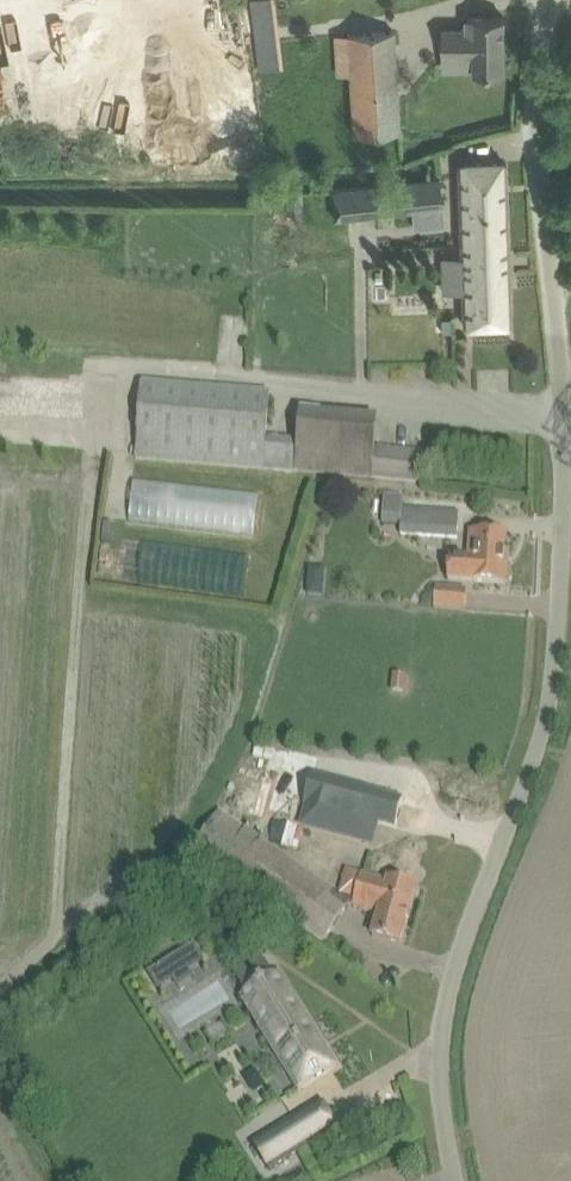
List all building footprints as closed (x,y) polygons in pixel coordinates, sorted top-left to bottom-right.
[(443,54),(475,54),(475,71),(504,71),(504,17),(467,17),(467,29),(443,29),(443,54)] [(334,73),(350,73),(354,134),(400,131),(394,30),(331,34),(334,73)] [(254,35),(260,72),(284,68),(279,31),(254,35)] [(464,325),(510,324),(504,162),(459,163),(464,325)] [(439,177),(331,188),(331,190),(334,219),(335,220),(413,212),(414,228),(444,225),(442,209),(440,189),(439,179),(439,177)] [(375,448),(377,415),(299,409),(297,436),(267,434),(270,393),(143,382),(137,457),(264,467),(372,477),(421,481),(424,452),(375,448)] [(132,522),(255,536),(259,492),(136,477),(132,522)] [(401,533),(458,537),(460,514),(403,509),(403,493),(383,492),(381,523),(402,524),(401,533)] [(504,551),(506,533),(468,530),(466,553),(448,552),(446,579),(506,583),(509,551),(504,551)] [(435,606),(465,609),(467,590),(436,587),(435,606)] [(391,690),(405,692),(407,674),(394,673),(391,690)] [(396,827),(404,799),(314,774),(306,802),(309,802),(303,823),(372,842),(378,822),(396,827)] [(192,850),(304,927),(324,940),(350,902),(219,812),(192,850)] [(373,936),(400,943),(416,887),(389,880),(387,885),(362,878),(354,906),(379,913),(373,936)] [(153,964),(160,982),(207,962),(199,945),(153,964)] [(239,998),(285,1070),(298,1090),(337,1065),(279,973),(274,977),(257,949),(230,966),(247,993),(239,998)] [(269,1169),(310,1144),(295,1118),(254,1144),(269,1169)]
